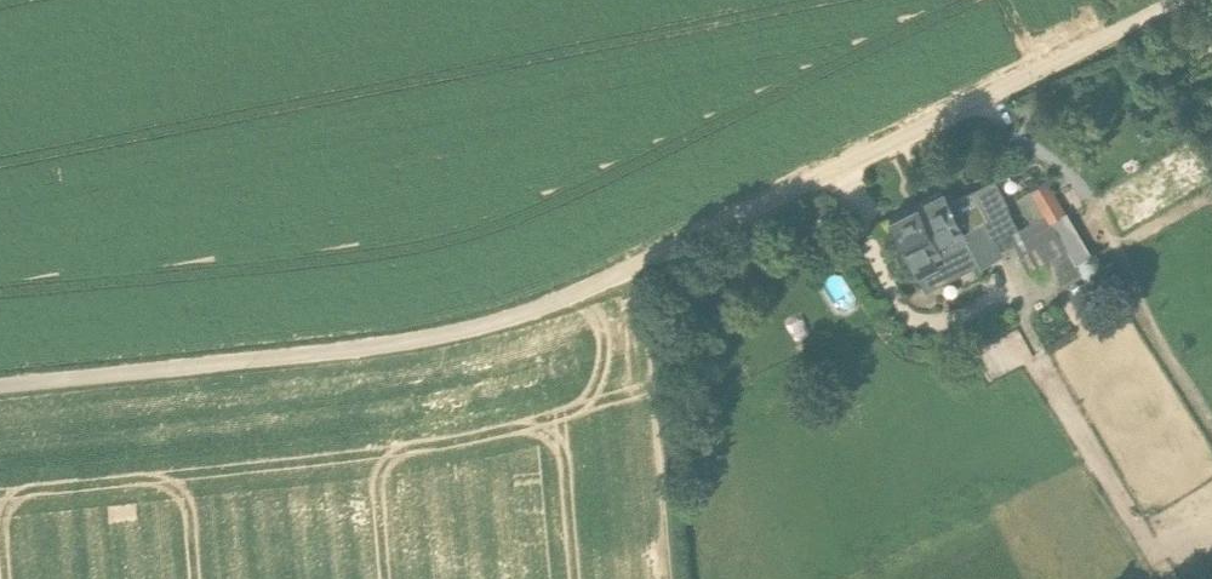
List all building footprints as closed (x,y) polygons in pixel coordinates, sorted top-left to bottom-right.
[(1077,242),(1073,235),(1075,233),(1070,224),(1045,180),(1015,198),(1030,222),(1007,234),(1026,269),(1045,259),(1057,284),(1079,272),(1069,253),(1074,251),(1071,245),(1077,242)] [(935,244),(988,219),(999,213),(984,185),(971,192),(947,204),(941,192),(915,204),(935,244)] [(887,218),(917,275),(924,288),(978,262),(977,260),(1002,249),(988,219),(935,244),(915,204),(887,218)]
